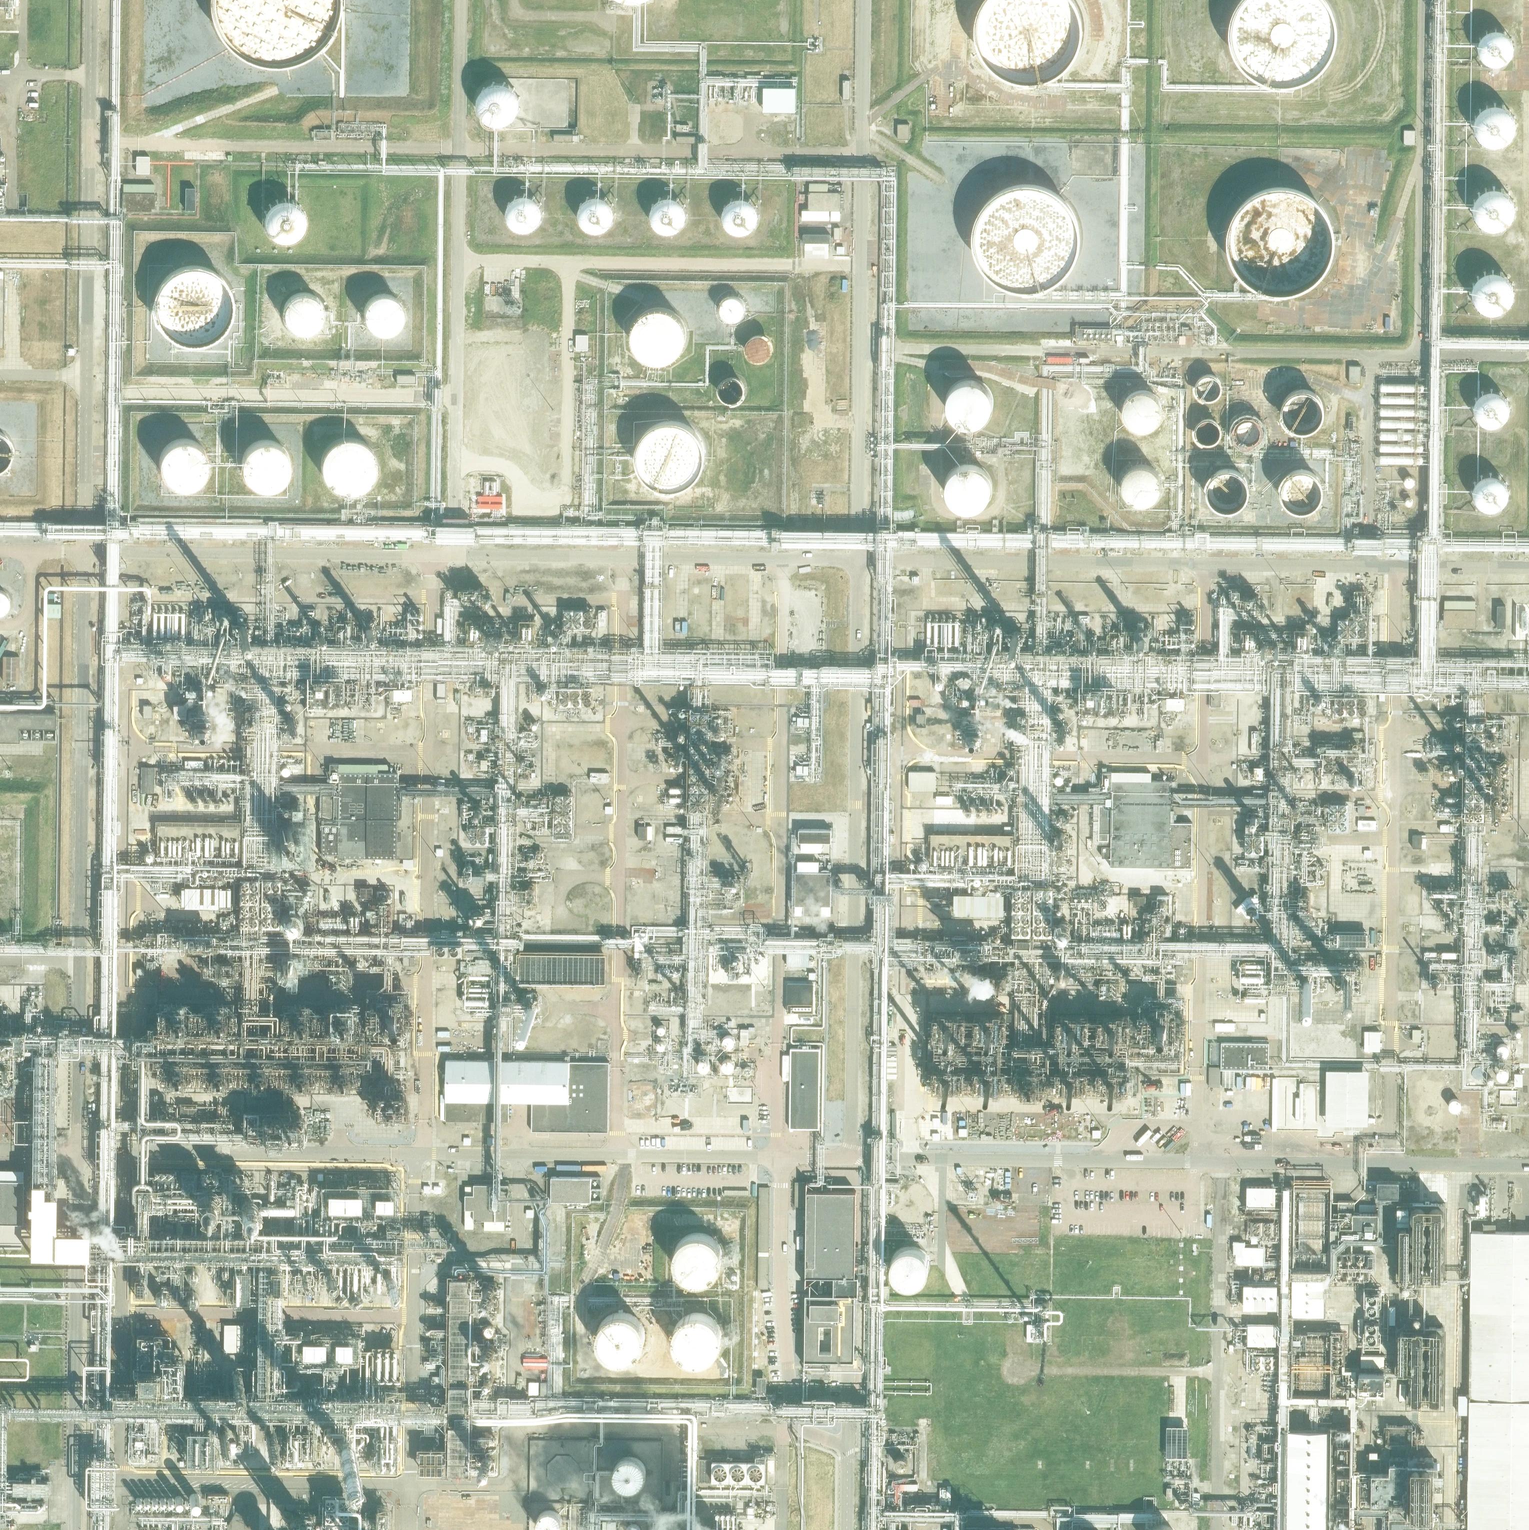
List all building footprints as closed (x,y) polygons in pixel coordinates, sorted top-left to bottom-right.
[(342,0),(208,0),(208,4),(209,10),(211,16),(213,23),(216,29),(219,35),(223,41),(227,45),(232,50),(238,54),(243,57),(249,60),(259,64),(266,65),(273,66),(280,65),(288,64),(294,63),(300,61),(307,57),(312,54),(317,51),(321,47),(327,41),(330,36),(333,31),(336,25),(339,17),(340,12),(341,5),(342,0)] [(1079,26),(1079,22),(1078,17),(1077,11),(1075,6),(1073,1),(1072,0),(979,0),(977,5),(975,9),(974,14),(973,20),(972,25),(972,30),(973,36),(975,42),(977,47),(981,55),(985,61),(988,64),(992,68),(996,71),(1001,73),(1006,76),(1013,78),(1017,79),(1024,80),(1028,80),(1034,79),(1039,78),(1044,76),(1049,74),(1055,71),(1059,68),(1064,64),(1067,61),(1071,55),(1075,47),(1077,42),(1078,37),(1079,32),(1079,26)] [(1335,32),(1335,28),(1334,23),(1333,19),(1332,14),(1330,10),(1328,6),(1326,2),(1324,0),(1241,0),(1240,1),(1238,5),(1236,9),(1234,13),(1232,17),(1231,22),(1231,26),(1231,31),(1231,35),(1231,40),(1232,44),(1234,49),(1235,53),(1237,57),(1240,61),(1242,65),(1245,68),(1249,71),(1252,74),(1256,76),(1260,79),(1264,80),(1269,82),(1273,83),(1278,83),(1282,84),(1287,84),(1291,83),(1296,82),(1300,81),(1304,79),(1308,77),(1312,75),(1316,72),(1319,69),(1322,66),(1325,62),(1328,58),(1330,54),(1332,50),(1333,46),(1334,41),(1335,37),(1335,32)] [(1511,49),(1511,45),(1511,41),(1510,38),(1508,35),(1506,32),(1502,29),(1499,27),(1497,27),(1493,26),(1490,26),(1485,28),(1482,29),(1479,31),(1477,34),(1475,37),(1473,41),(1473,45),(1473,48),(1474,52),(1476,56),(1478,58),(1480,60),(1483,62),(1487,64),(1491,64),(1494,64),(1499,63),(1503,61),(1505,59),(1508,57),(1510,53),(1511,49)] [(803,108),(804,78),(768,76),(767,99),(770,99),(770,106),(803,108)] [(518,106),(518,102),(518,98),(516,94),(515,90),(512,86),(509,84),(504,81),(501,80),(497,80),(493,80),(488,81),(484,83),(480,86),(478,89),(475,93),(474,97),(473,102),(474,106),(475,111),(477,115),(480,118),(483,120),(487,122),(491,124),(496,124),(500,124),(505,122),(508,120),(511,118),(514,114),(516,110),(518,106)] [(1510,127),(1511,123),(1510,119),(1509,116),(1507,113),(1505,110),(1503,108),(1499,106),(1496,105),(1492,104),(1489,104),(1485,105),(1481,107),(1478,109),(1476,112),(1474,115),(1473,119),(1472,123),(1473,127),(1474,130),(1476,134),(1478,137),(1480,139),(1483,140),(1487,142),(1491,142),(1494,142),(1497,141),(1501,140),(1505,137),(1507,134),(1509,131),(1510,127)] [(901,135),(912,135),(912,120),(902,120),(901,135)] [(1407,144),(1417,144),(1418,126),(1408,126),(1407,144)] [(321,127),(320,133),(332,136),(333,129),(321,127)] [(581,139),(581,130),(559,130),(559,139),(581,139)] [(682,139),(700,139),(700,130),(682,130),(682,139)] [(1078,241),(1078,236),(1078,231),(1077,225),(1075,219),(1074,215),(1071,210),(1068,205),(1062,198),(1059,195),(1054,192),(1050,189),(1045,186),(1039,185),(1034,183),(1025,183),(1021,183),(1015,183),(1010,185),(1005,187),(999,189),(995,192),(990,195),(987,198),(981,205),(978,210),(975,215),(974,220),(972,225),(972,229),(971,235),(971,241),(972,246),(973,251),(975,256),(977,261),(980,265),(982,268),(986,273),(990,277),(995,280),(1003,285),(1008,287),(1013,288),(1019,289),(1023,289),(1030,289),(1034,289),(1044,286),(1050,283),(1053,281),(1057,278),(1062,274),(1065,270),(1069,265),(1072,261),(1074,256),(1076,251),(1077,246),(1078,241)] [(1331,241),(1331,237),(1331,232),(1330,226),(1328,220),(1327,216),(1324,211),(1321,206),(1315,199),(1312,196),(1307,193),(1302,189),(1298,187),(1293,186),(1287,184),(1282,184),(1278,184),(1274,184),(1269,184),(1262,186),(1258,188),(1254,189),(1248,193),(1244,196),(1240,199),(1235,206),(1232,211),(1229,216),(1228,220),(1226,226),(1225,230),(1225,236),(1225,240),(1226,245),(1227,251),(1228,256),(1231,261),(1233,265),(1236,268),(1239,273),(1244,277),(1248,280),(1252,283),(1256,285),(1265,288),(1271,289),(1277,290),(1282,289),(1287,289),(1293,287),(1299,285),(1304,283),(1308,280),(1312,277),(1315,274),(1319,270),(1322,266),(1324,262),(1327,257),(1328,252),(1330,247),(1331,241)] [(822,204),(821,215),(835,215),(835,205),(845,205),(846,186),(814,185),(813,204),(822,204)] [(1512,211),(1512,207),(1512,203),(1511,199),(1509,196),(1507,192),(1504,190),(1501,188),(1497,187),(1493,186),(1489,186),(1485,187),(1482,188),(1477,191),(1475,193),(1472,197),(1471,201),(1470,206),(1470,210),(1471,213),(1473,217),(1475,220),(1478,223),(1482,226),(1485,227),(1490,228),(1493,228),(1499,226),(1503,224),(1506,222),(1508,220),(1510,215),(1512,211)] [(545,216),(545,211),(545,208),(544,204),(542,201),(540,198),(537,195),(533,193),(529,191),(525,191),(522,191),(518,192),(515,193),(510,196),(508,199),(505,202),(504,206),(503,211),(504,214),(505,218),(506,222),(509,225),(512,228),(515,230),(519,232),(523,232),(527,232),(531,231),(535,230),(539,227),(541,224),(543,220),(545,216)] [(688,217),(689,212),(688,208),(687,204),(685,200),(683,198),(679,195),(676,193),(672,192),(669,191),(665,192),(661,193),(656,195),(653,197),(651,200),(649,204),(647,208),(647,212),(647,216),(648,220),(650,224),(653,227),(656,230),(659,231),(663,233),(667,233),(672,233),(676,232),(680,230),(682,227),(685,224),(687,220),(688,217)] [(616,216),(616,211),(616,208),(615,204),(613,201),(611,198),(607,195),(604,193),(601,192),(597,192),(594,192),(590,193),(586,195),(582,197),(580,201),(578,203),(577,207),(576,211),(577,214),(578,218),(580,222),(581,225),(584,227),(588,229),(591,231),(596,231),(599,231),(603,230),(606,229),(610,226),(613,223),(615,219),(616,216)] [(761,218),(762,213),(761,209),(760,205),(758,201),(755,198),(752,195),(749,194),(744,192),(741,192),(735,192),(732,193),(728,195),(724,198),(722,201),(720,205),(718,209),(718,213),(718,217),(719,221),(721,225),(724,228),(727,231),(730,233),(734,235),(739,235),(744,235),(748,234),(752,232),(755,229),(758,225),(760,222),(761,218)] [(306,223),(306,219),(306,215),(305,211),(303,208),(300,203),(297,201),(293,199),(289,197),(285,197),(281,197),(276,198),(272,200),(268,203),(266,206),(264,210),(262,214),(262,218),(262,223),(263,227),(265,231),(268,234),(271,237),(275,239),(279,241),(283,241),(287,241),(292,240),(296,238),(300,235),(303,232),(305,227),(306,223)] [(233,306),(233,302),(233,294),(231,287),(228,282),(227,279),(222,274),(219,271),(216,268),(209,264),(201,262),(194,261),(187,261),(183,262),(179,263),(172,266),(165,271),(162,274),(160,277),(157,281),(155,284),(154,288),(152,292),(151,300),(152,307),(152,311),(154,316),(155,320),(158,324),(162,329),(166,333),(169,335),(175,339),(182,341),(187,342),(191,343),(198,342),(202,341),(207,340),(211,338),(215,335),(221,331),(223,328),(227,324),(230,318),(232,310),(233,306)] [(1512,295),(1513,291),(1512,287),(1511,283),(1510,280),(1507,276),(1504,273),(1500,271),(1496,270),(1492,269),(1487,269),(1483,271),(1479,273),(1476,275),(1473,278),(1471,282),(1470,286),(1469,290),(1470,294),(1471,299),(1473,302),(1475,306),(1478,308),(1481,310),(1486,312),(1490,312),(1495,312),(1499,311),(1503,309),(1506,306),(1509,303),(1511,299),(1512,295)] [(322,316),(322,311),(322,307),(321,303),(319,300),(317,297),(314,295),(310,293),(307,291),(303,291),(299,291),(296,292),(292,293),(288,296),(286,299),(284,302),(282,306),(281,311),(282,315),(282,318),(284,322),(287,325),(289,328),(293,330),(296,331),(300,332),(304,332),(309,331),(312,330),(315,327),(318,324),(321,320),(322,316)] [(401,315),(402,311),(401,308),(400,304),(399,301),(396,298),(393,295),(390,293),(387,292),(382,291),(379,291),(375,292),(372,293),(368,296),(365,299),(362,303),(361,307),(361,311),(361,315),(362,319),(364,323),(366,325),(370,328),(373,330),(377,331),(381,332),(385,332),(389,330),(393,328),(395,326),(398,323),(400,319),(401,315)] [(748,312),(748,309),(748,307),(747,304),(746,301),(744,299),(742,297),(740,296),(735,295),(731,295),(729,296),(725,297),(724,299),(722,301),(721,303),(720,306),(719,309),(720,312),(720,315),(722,317),(723,319),(725,321),(728,322),(731,323),(733,324),(736,323),(739,323),(742,321),(743,320),(745,318),(747,315),(748,312)] [(683,339),(683,334),(683,329),(681,324),(679,320),(676,316),(672,313),(668,311),(663,309),(658,308),(652,308),(648,309),(644,312),(639,315),(636,319),(633,324),(631,329),(631,334),(631,339),(633,344),(635,348),(638,352),(642,355),(646,357),(651,359),(656,360),(661,360),(666,359),(671,356),(675,353),(678,349),(681,344),(683,339)] [(592,330),(580,330),(580,349),(592,349),(592,330)] [(777,350),(777,347),(777,344),(776,341),(775,338),(773,336),(771,335),(768,333),(763,332),(761,333),(758,333),(755,334),(753,336),(751,338),(750,341),(749,344),(749,346),(749,349),(750,352),(751,355),(752,356),(755,359),(757,360),(762,361),(765,361),(768,360),(771,359),(773,357),(775,355),(776,353),(777,350)] [(419,369),(400,369),(400,382),(419,382),(419,369)] [(1224,387),(1225,384),(1224,381),(1224,379),(1223,377),(1221,375),(1219,373),(1217,372),(1214,371),(1211,370),(1208,371),(1206,371),(1203,373),(1202,374),(1200,376),(1198,379),(1198,381),(1197,384),(1197,387),(1198,389),(1199,391),(1201,394),(1205,396),(1209,398),(1210,398),(1213,398),(1216,397),(1218,396),(1220,394),(1222,392),(1223,390),(1224,387)] [(744,390),(744,388),(744,385),(743,382),(742,380),(740,378),(738,376),(736,375),(732,373),(730,373),(728,373),(725,374),(723,375),(720,377),(719,378),(717,381),(716,385),(715,387),(716,390),(716,393),(718,396),(720,398),(722,400),(724,401),(727,402),(729,402),(732,402),(735,401),(738,399),(740,398),(742,396),(743,393),(744,390)] [(992,407),(992,401),(992,397),(991,393),(989,388),(986,384),(981,381),(978,379),(973,377),(969,377),(963,377),(959,379),(955,381),(951,384),(948,387),(946,391),(944,396),(944,401),(944,405),(945,410),(948,415),(950,418),(954,422),(958,424),(963,425),(967,426),(973,425),(977,424),(981,422),(985,419),(988,416),(990,411),(992,407)] [(1162,413),(1163,409),(1163,405),(1161,400),(1160,397),(1157,394),(1154,391),(1150,389),(1146,387),(1142,387),(1136,388),(1134,388),(1130,390),(1127,393),(1124,396),(1121,400),(1120,404),(1120,408),(1120,412),(1121,416),(1123,420),(1126,423),(1129,426),(1132,428),(1136,430),(1141,430),(1145,430),(1149,429),(1153,427),(1156,424),(1159,421),(1161,417),(1162,413)] [(1321,412),(1321,408),(1321,404),(1320,401),(1318,397),(1315,394),(1312,391),(1309,389),(1305,387),(1301,387),(1297,387),(1292,388),(1288,390),(1285,393),(1283,396),(1281,399),(1279,403),(1279,407),(1279,411),(1280,416),(1282,419),(1284,423),(1287,425),(1291,427),(1295,429),(1298,429),(1302,429),(1308,428),(1311,426),(1315,423),(1317,421),(1319,416),(1321,412)] [(1508,409),(1508,406),(1508,402),(1507,399),(1506,396),(1503,393),(1501,391),(1498,390),(1495,388),(1491,388),(1488,388),(1484,389),(1480,391),(1477,393),(1475,396),(1473,399),(1472,402),(1472,406),(1472,409),(1473,412),(1475,415),(1477,418),(1479,420),(1482,422),(1486,424),(1489,424),(1493,424),(1496,423),(1500,422),(1503,419),(1505,416),(1507,413),(1508,409)] [(1262,430),(1262,428),(1262,425),(1261,423),(1260,420),(1258,419),(1256,417),(1255,416),(1253,415),(1250,414),(1247,414),(1244,415),(1242,416),(1239,418),(1237,420),(1236,423),(1235,425),(1235,428),(1235,430),(1235,433),(1237,435),(1238,437),(1240,439),(1242,440),(1245,441),(1247,442),(1251,441),(1253,441),(1256,439),(1258,438),(1260,436),(1261,433),(1262,430)] [(1221,432),(1221,430),(1221,427),(1220,425),(1219,423),(1217,420),(1215,418),(1213,417),(1208,416),(1205,416),(1203,417),(1201,418),(1199,420),(1197,422),(1195,424),(1194,427),(1194,429),(1194,432),(1195,435),(1196,437),(1198,439),(1200,441),(1202,442),(1205,443),(1207,444),(1210,443),(1213,443),(1216,441),(1218,439),(1219,437),(1221,435),(1221,432)] [(1411,416),(1409,423),(1418,425),(1420,418),(1411,416)] [(704,460),(705,453),(704,447),(702,440),(698,433),(694,428),(689,424),(684,422),(679,420),(671,419),(664,419),(658,421),(652,424),(647,428),(642,433),(639,440),(637,446),(636,453),(637,460),(638,466),(642,472),(646,477),(651,481),(656,485),(662,487),(669,488),(676,487),(683,485),(688,482),(694,478),(698,473),(702,467),(704,460)] [(13,450),(12,446),(11,442),(9,438),(6,434),(4,432),(0,430),(0,470),(3,469),(5,466),(8,463),(11,459),(12,455),(13,450)] [(374,469),(374,464),(374,458),(372,453),(370,448),(366,444),(362,440),(357,438),(352,436),(346,436),(341,436),(337,437),(331,440),(327,443),(324,447),(321,452),(319,458),(318,463),(319,468),(320,473),(322,478),(326,483),(330,486),(334,489),(340,491),(346,491),(352,491),(356,490),(359,488),(362,487),(366,484),(370,479),(372,474),(374,469)] [(206,468),(207,462),(206,458),(205,453),(203,449),(200,445),(196,442),(192,440),(188,438),(183,438),(177,438),(173,439),(169,441),(165,444),(162,448),(160,452),(158,457),(158,461),(158,466),(159,471),(161,475),(164,479),(167,482),(172,485),(176,486),(182,487),(186,487),(191,485),(195,483),(199,480),(203,476),(205,472),(206,468)] [(288,469),(289,464),(289,459),(287,455),(285,450),(282,447),(278,443),(275,441),(271,440),(266,439),(260,440),(256,441),(253,442),(249,445),(245,449),(243,453),(241,458),(241,463),(241,469),(242,473),(245,477),(248,481),(251,483),(255,486),(260,487),(264,488),(269,487),(273,486),(277,484),(281,481),(285,477),(287,473),(288,469)] [(991,490),(992,485),(991,481),(990,476),(988,472),(985,468),(982,465),(977,463),(973,461),(968,461),(963,461),(959,462),(954,464),(950,467),(947,471),(945,475),(943,479),(943,484),(943,489),(944,493),(946,498),(949,501),(953,505),(957,507),(962,509),(966,509),(972,509),(976,508),(980,506),(984,503),(987,499),(989,495),(991,490)] [(1161,489),(1161,485),(1161,480),(1159,476),(1158,473),(1155,470),(1152,468),(1149,466),(1145,465),(1141,464),(1138,465),(1135,465),(1131,467),(1127,470),(1125,473),(1123,476),(1121,480),(1121,484),(1121,488),(1122,492),(1124,496),(1126,498),(1129,501),(1133,503),(1137,504),(1141,505),(1145,504),(1149,503),(1152,501),(1155,499),(1158,496),(1159,493),(1161,489)] [(1246,493),(1246,489),(1246,485),(1245,481),(1243,478),(1241,474),(1238,471),(1234,469),(1230,468),(1226,467),(1223,468),(1217,469),(1214,471),(1211,473),(1208,476),(1206,480),(1204,484),(1204,488),(1204,492),(1205,495),(1207,499),(1209,503),(1212,505),(1216,508),(1220,509),(1224,510),(1228,510),(1233,508),(1236,507),(1240,504),(1242,501),(1245,497),(1246,493)] [(1321,494),(1322,489),(1321,485),(1320,481),(1318,478),(1316,474),(1312,471),(1309,469),(1305,468),(1300,467),(1295,468),(1292,469),(1288,471),(1285,473),(1283,476),(1281,480),(1279,484),(1278,488),(1279,493),(1280,497),(1282,501),(1284,504),(1287,506),(1291,509),(1296,510),(1299,511),(1305,510),(1308,509),(1312,507),(1315,504),(1318,501),(1320,498),(1321,494)] [(1507,495),(1508,491),(1507,487),(1506,483),(1505,480),(1502,477),(1499,475),(1496,473),(1493,472),(1489,471),(1486,472),(1482,473),(1479,474),(1476,477),(1473,479),(1471,483),(1470,486),(1470,490),(1470,494),(1471,497),(1473,501),(1475,504),(1477,506),(1481,508),(1484,509),(1488,510),(1491,510),(1495,509),(1499,507),(1502,505),(1504,502),(1506,498),(1507,495)] [(313,533),(313,522),(282,521),(282,515),(273,515),(273,532),(313,533)] [(378,532),(385,533),(386,522),(367,519),(366,533),(378,534),(378,532)] [(266,522),(243,522),(243,533),(266,533),(266,522)] [(359,535),(359,523),(316,522),(316,534),(359,535)] [(417,563),(418,573),(427,572),(427,563),(417,563)] [(385,581),(387,589),(403,585),(401,574),(379,579),(380,582),(385,581)] [(9,600),(8,598),(8,596),(7,594),(6,592),(4,590),(2,589),(0,589),(0,611),(1,611),(3,609),(5,608),(7,606),(8,604),(8,602),(9,600)] [(740,603),(695,603),(695,636),(754,636),(754,619),(769,619),(769,599),(759,599),(759,611),(740,611),(740,603)] [(1444,600),(1444,610),(1475,610),(1475,600),(1444,600)] [(1475,610),(1444,610),(1444,626),(1475,627),(1475,610)] [(779,617),(788,620),(790,614),(780,612),(779,617)] [(242,629),(243,628),(243,627),(243,626),(243,625),(242,625),(242,624),(241,624),(241,623),(240,623),(239,623),(238,623),(237,623),(236,624),(235,624),(235,625),(235,626),(235,627),(235,628),(235,629),(236,630),(237,630),(238,631),(239,631),(240,631),(241,630),(242,629)] [(370,632),(370,631),(371,630),(371,629),(370,628),(370,627),(369,626),(368,625),(367,625),(366,625),(365,625),(364,626),(363,627),(363,628),(363,629),(363,630),(363,631),(364,632),(365,633),(366,633),(367,633),(368,633),(369,633),(369,632),(370,632)] [(1008,637),(1009,638),(1010,638),(1012,638),(1013,637),(1014,636),(1015,634),(1015,633),(1014,631),(1013,630),(1011,630),(1009,630),(1008,631),(1007,632),(1007,634),(1007,635),(1008,637)] [(559,639),(560,638),(560,637),(560,636),(560,635),(560,634),(559,634),(559,633),(558,633),(557,632),(556,632),(555,633),(554,633),(553,634),(553,635),(552,635),(552,636),(552,637),(552,638),(553,639),(554,640),(555,640),(556,640),(557,640),(558,640),(559,640),(559,639)] [(21,650),(7,650),(7,676),(21,676),(21,650)] [(418,691),(418,678),(399,678),(399,690),(418,691)] [(440,698),(450,699),(450,678),(440,678),(440,698)] [(1173,687),(1173,700),(1191,701),(1192,687),(1173,687)] [(192,696),(180,696),(180,713),(192,712),(192,696)] [(1438,698),(1428,698),(1428,708),(1437,708),(1438,698)] [(137,701),(137,716),(146,716),(146,701),(137,701)] [(147,701),(146,713),(155,713),(156,701),(147,701)] [(920,710),(919,724),(928,725),(929,711),(920,710)] [(0,711),(0,741),(19,741),(19,727),(55,727),(56,712),(0,711)] [(800,723),(813,723),(813,713),(801,713),(800,723)] [(722,732),(722,731),(722,730),(722,729),(722,728),(722,727),(721,726),(720,726),(719,725),(718,725),(717,726),(716,726),(715,727),(715,728),(714,728),(714,729),(714,730),(715,731),(715,732),(716,733),(717,733),(718,734),(719,733),(720,733),(721,733),(722,732)] [(486,764),(494,763),(493,753),(485,754),(486,764)] [(721,763),(721,762),(722,761),(722,760),(722,759),(721,758),(720,757),(719,756),(718,756),(717,756),(716,757),(715,757),(714,758),(714,759),(714,760),(714,761),(714,762),(715,763),(715,764),(716,764),(717,764),(718,764),(719,764),(720,764),(720,763),(721,763)] [(599,769),(609,769),(608,759),(599,759),(599,769)] [(158,763),(144,763),(144,788),(158,788),(158,763)] [(337,781),(337,792),(397,793),(397,772),(337,771),(337,763),(329,763),(329,780),(337,781)] [(939,790),(940,768),(912,768),(911,790),(939,790)] [(593,782),(610,780),(609,770),(592,771),(593,782)] [(721,778),(721,777),(721,776),(721,775),(721,774),(721,773),(720,772),(719,772),(718,771),(717,771),(716,772),(715,772),(714,773),(714,774),(713,774),(713,775),(713,776),(713,777),(714,778),(715,779),(716,779),(717,780),(718,779),(719,779),(720,779),(721,778)] [(1482,774),(1482,777),(1474,778),(1475,786),(1496,784),(1494,771),(1491,771),(1491,773),(1482,774)] [(1170,822),(1171,781),(1151,780),(1151,773),(1102,772),(1102,789),(1111,789),(1111,805),(1099,805),(1098,840),(1108,840),(1108,833),(1111,833),(1111,846),(1102,846),(1102,857),(1110,857),(1110,866),(1191,867),(1192,822),(1170,822)] [(397,793),(337,792),(321,792),(320,854),(336,854),(336,857),(412,858),(413,791),(400,790),(400,793),(397,793)] [(720,796),(721,796),(721,795),(721,794),(721,793),(721,792),(720,791),(719,790),(718,790),(717,790),(716,790),(715,790),(714,791),(713,792),(713,793),(713,794),(713,795),(713,796),(714,796),(714,797),(715,797),(716,798),(717,798),(718,798),(719,797),(720,797),(720,796)] [(482,812),(483,811),(483,810),(483,809),(483,808),(483,807),(482,807),(482,806),(481,806),(480,806),(479,805),(478,806),(477,806),(476,807),(475,808),(475,809),(475,810),(475,811),(476,812),(477,813),(478,813),(479,813),(480,813),(481,813),(482,813),(482,812)] [(678,816),(687,819),(689,813),(680,810),(678,816)] [(641,823),(640,837),(655,837),(655,823),(641,823)] [(284,831),(284,830),(284,829),(284,828),(284,827),(284,826),(283,825),(282,825),(282,824),(281,824),(280,824),(279,824),(278,825),(277,826),(276,827),(276,828),(276,829),(277,829),(277,830),(277,831),(278,831),(279,832),(280,832),(281,832),(282,832),(283,831),(284,831)] [(831,829),(799,829),(799,841),(831,841),(831,829)] [(1425,846),(1425,834),(1415,834),(1415,846),(1425,846)] [(283,846),(284,845),(284,844),(284,843),(284,842),(284,841),(283,841),(283,840),(282,840),(281,839),(280,839),(279,839),(278,840),(277,841),(276,841),(276,842),(276,843),(276,844),(276,845),(277,845),(277,846),(278,846),(278,847),(279,847),(280,847),(281,847),(282,847),(283,846)] [(1388,889),(1389,845),(1334,844),(1333,888),(1388,889)] [(978,904),(978,884),(962,884),(962,904),(978,904)] [(987,885),(991,907),(1001,905),(997,884),(987,885)] [(1002,903),(1012,903),(1013,885),(1002,884),(1002,903)] [(292,906),(303,915),(321,894),(310,885),(292,906)] [(1379,889),(1346,889),(1346,903),(1379,903),(1379,889)] [(1307,975),(1316,983),(1371,912),(1365,907),(1331,950),(1328,947),(1307,975)] [(292,921),(292,920),(292,919),(292,918),(292,917),(292,916),(291,915),(290,915),(290,914),(289,914),(288,914),(287,914),(286,915),(285,916),(284,917),(284,918),(284,919),(284,920),(285,920),(285,921),(286,921),(287,922),(288,922),(289,922),(290,922),(291,921),(292,921)] [(1184,948),(1197,947),(1197,937),(1172,939),(1172,944),(1184,943),(1184,948)] [(814,962),(814,948),(791,947),(791,961),(814,962)] [(1298,957),(1299,948),(1282,947),(1282,957),(1298,957)] [(1352,972),(1351,972),(1345,978),(1351,984),(1376,960),(1370,954),(1352,972)] [(290,966),(291,965),(291,964),(291,963),(291,962),(290,962),(290,961),(289,960),(288,960),(287,960),(286,960),(285,960),(284,960),(284,961),(283,962),(283,963),(283,964),(283,965),(283,966),(284,966),(284,967),(285,967),(286,968),(287,968),(288,968),(289,967),(290,966)] [(1246,961),(1241,961),(1241,977),(1270,977),(1270,960),(1246,960),(1246,961)] [(525,1003),(537,1004),(537,994),(525,993),(525,1003)] [(533,1011),(534,1011),(534,1010),(534,1009),(534,1008),(534,1007),(533,1006),(532,1005),(531,1005),(530,1005),(529,1005),(528,1005),(528,1006),(527,1006),(527,1007),(526,1008),(526,1009),(526,1010),(527,1011),(527,1012),(528,1012),(529,1013),(530,1013),(531,1013),(532,1012),(533,1012),(533,1011)] [(744,1024),(744,1042),(753,1042),(753,1024),(744,1024)] [(1384,1027),(1367,1026),(1367,1049),(1384,1049),(1384,1027)] [(741,1027),(728,1028),(729,1041),(741,1041),(741,1027)] [(663,1036),(662,1045),(669,1047),(671,1037),(663,1036)] [(1237,1087),(1238,1069),(1274,1069),(1275,1059),(1282,1059),(1283,1047),(1273,1047),(1273,1039),(1212,1038),(1212,1063),(1211,1063),(1211,1086),(1237,1087)] [(1504,1057),(1505,1056),(1506,1056),(1507,1055),(1508,1054),(1509,1053),(1509,1052),(1509,1051),(1509,1050),(1509,1049),(1509,1048),(1508,1047),(1507,1046),(1506,1045),(1505,1045),(1504,1044),(1503,1044),(1501,1045),(1500,1045),(1499,1046),(1498,1046),(1498,1047),(1497,1048),(1497,1050),(1497,1051),(1497,1052),(1498,1053),(1498,1055),(1499,1055),(1500,1056),(1502,1056),(1503,1057),(1504,1057)] [(709,1071),(719,1056),(709,1048),(698,1064),(709,1071)] [(731,1070),(744,1055),(735,1048),(723,1063),(731,1070)] [(820,1048),(790,1048),(789,1128),(819,1128),(820,1048)] [(609,1061),(446,1059),(446,1120),(509,1121),(509,1101),(532,1101),(532,1131),(609,1132),(609,1061)] [(1335,1121),(1373,1121),(1374,1064),(1330,1063),(1330,1118),(1318,1117),(1318,1091),(1325,1091),(1325,1082),(1306,1082),(1305,1128),(1319,1128),(1319,1135),(1335,1135),(1335,1121)] [(1480,1081),(1481,1080),(1482,1080),(1483,1079),(1484,1078),(1484,1077),(1485,1076),(1485,1075),(1485,1074),(1485,1073),(1484,1072),(1484,1071),(1483,1070),(1482,1069),(1481,1069),(1480,1068),(1478,1068),(1477,1068),(1476,1069),(1475,1070),(1474,1070),(1473,1071),(1473,1072),(1473,1074),(1473,1075),(1473,1076),(1473,1077),(1474,1078),(1475,1079),(1476,1080),(1477,1080),(1479,1081),(1480,1081)] [(1504,1080),(1505,1080),(1506,1079),(1507,1079),(1508,1078),(1508,1077),(1509,1076),(1509,1075),(1509,1073),(1508,1072),(1508,1071),(1507,1070),(1507,1069),(1506,1069),(1504,1068),(1503,1068),(1502,1068),(1501,1068),(1500,1069),(1499,1069),(1498,1070),(1497,1071),(1497,1072),(1496,1073),(1496,1074),(1497,1076),(1497,1077),(1498,1078),(1499,1079),(1500,1080),(1501,1080),(1502,1080),(1504,1080)] [(1525,1086),(1526,1070),(1517,1070),(1516,1085),(1525,1086)] [(18,1073),(18,1093),(27,1093),(27,1073),(18,1073)] [(131,1113),(132,1105),(124,1104),(123,1122),(139,1123),(139,1114),(131,1113)] [(970,1136),(970,1126),(961,1125),(961,1135),(970,1136)] [(263,1206),(290,1171),(279,1162),(251,1197),(263,1206)] [(1,1219),(1,1218),(31,1219),(32,1170),(0,1169),(0,1219),(1,1219)] [(601,1201),(601,1177),(551,1176),(551,1200),(601,1201)] [(338,1198),(369,1198),(369,1179),(338,1179),(338,1198)] [(1330,1301),(1330,1268),(1296,1268),(1297,1179),(1290,1179),(1288,1278),(1297,1278),(1297,1282),(1290,1282),(1289,1328),(1297,1328),(1297,1301),(1330,1301)] [(855,1294),(858,1294),(858,1276),(855,1276),(855,1268),(857,1268),(858,1268),(858,1267),(859,1267),(859,1266),(859,1265),(858,1265),(858,1264),(857,1264),(855,1264),(855,1251),(857,1251),(858,1251),(859,1250),(859,1249),(859,1248),(858,1248),(858,1247),(857,1247),(855,1247),(856,1191),(807,1190),(807,1181),(805,1285),(806,1285),(806,1276),(834,1276),(834,1294),(811,1294),(811,1283),(810,1283),(810,1294),(805,1294),(805,1360),(805,1366),(806,1366),(806,1360),(854,1360),(855,1294)] [(1280,1204),(1281,1182),(1249,1181),(1248,1203),(1280,1204)] [(402,1195),(402,1182),(391,1182),(391,1196),(402,1195)] [(805,1206),(805,1182),(795,1182),(795,1206),(805,1206)] [(1392,1186),(1383,1185),(1382,1190),(1398,1192),(1399,1183),(1392,1182),(1392,1186)] [(484,1223),(484,1229),(504,1229),(504,1219),(508,1219),(509,1184),(501,1184),(474,1183),(474,1185),(465,1185),(465,1231),(474,1231),(474,1223),(484,1223)] [(762,1184),(762,1277),(772,1277),(772,1184),(762,1184)] [(1371,1214),(1371,1227),(1380,1227),(1380,1214),(1371,1214)] [(1255,1218),(1255,1231),(1263,1231),(1263,1228),(1259,1228),(1259,1218),(1255,1218)] [(384,1224),(378,1239),(392,1245),(399,1229),(384,1224)] [(722,1261),(723,1255),(722,1250),(721,1246),(719,1241),(716,1238),(712,1235),(707,1232),(704,1231),(699,1230),(694,1231),(690,1232),(685,1234),(681,1237),(678,1241),(675,1245),(674,1250),(673,1254),(673,1258),(674,1263),(677,1268),(680,1272),(683,1276),(688,1278),(692,1280),(697,1280),(702,1280),(707,1279),(711,1277),(715,1274),(718,1270),(721,1266),(722,1261)] [(1471,1238),(1469,1394),(1458,1394),(1458,1413),(1468,1413),(1467,1529),(1528,1529),(1528,1231),(1471,1231),(1471,1233),(1467,1233),(1467,1238),(1471,1238)] [(1248,1238),(1237,1238),(1237,1261),(1267,1261),(1267,1242),(1248,1242),(1248,1238)] [(928,1269),(928,1265),(928,1262),(927,1258),(925,1255),(923,1252),(920,1249),(917,1247),(913,1246),(909,1245),(905,1245),(901,1246),(897,1248),(894,1250),(891,1253),(889,1257),(887,1260),(887,1265),(887,1269),(888,1272),(890,1276),(892,1279),(896,1282),(899,1284),(903,1285),(906,1286),(910,1286),(913,1285),(917,1284),(921,1280),(925,1277),(926,1273),(928,1269)] [(115,1268),(116,1254),(97,1253),(96,1266),(115,1268)] [(484,1266),(462,1265),(461,1313),(467,1313),(467,1311),(482,1312),(484,1266)] [(1283,1306),(1284,1276),(1248,1275),(1247,1305),(1283,1306)] [(1003,1310),(1039,1310),(1039,1306),(1046,1306),(1046,1303),(1009,1303),(1009,1299),(1003,1299),(1003,1310)] [(645,1341),(646,1336),(645,1332),(644,1328),(642,1323),(639,1319),(635,1315),(631,1313),(626,1311),(622,1311),(615,1311),(611,1312),(607,1314),(603,1318),(600,1321),(597,1326),(595,1330),(595,1335),(595,1340),(596,1345),(598,1349),(601,1353),(605,1357),(609,1359),(614,1361),(619,1362),(625,1361),(629,1360),(634,1358),(638,1355),(641,1351),(643,1347),(645,1341)] [(720,1342),(720,1336),(720,1332),(719,1327),(717,1324),(714,1319),(710,1316),(706,1314),(701,1312),(696,1312),(691,1312),(687,1313),(682,1316),(679,1318),(675,1322),(673,1326),(671,1330),(671,1336),(671,1340),(672,1345),(675,1350),(677,1353),(681,1357),(686,1359),(690,1361),(694,1361),(699,1361),(704,1360),(709,1358),(713,1354),(716,1350),(719,1346),(720,1342)] [(1252,1339),(1281,1339),(1281,1316),(1252,1316),(1252,1339)] [(335,1327),(312,1326),(311,1344),(334,1345),(335,1327)] [(177,1337),(158,1336),(157,1362),(179,1363),(179,1367),(197,1368),(199,1331),(177,1330),(177,1337)] [(1351,1362),(1351,1375),(1361,1375),(1360,1362),(1351,1362)] [(1389,1395),(1390,1368),(1364,1367),(1363,1394),(1389,1395)] [(773,1370),(763,1370),(763,1385),(772,1385),(773,1370)] [(1357,1417),(1346,1416),(1346,1445),(1347,1445),(1347,1453),(1359,1453),(1360,1389),(1354,1389),(1340,1389),(1340,1395),(1358,1395),(1357,1417)] [(335,1446),(343,1454),(375,1420),(365,1411),(340,1438),(342,1439),(335,1446)] [(930,1431),(930,1420),(919,1420),(919,1431),(930,1431)] [(1331,1429),(1278,1429),(1278,1454),(1287,1454),(1287,1529),(1330,1529),(1331,1429)] [(398,1430),(389,1430),(390,1455),(403,1454),(402,1433),(398,1433),(398,1430)] [(426,1438),(425,1461),(453,1462),(454,1439),(426,1438)] [(467,1446),(458,1446),(458,1461),(474,1461),(474,1455),(467,1455),(467,1446)] [(596,1450),(586,1449),(586,1455),(590,1455),(589,1465),(594,1465),(596,1450)] [(1399,1459),(1415,1460),(1415,1450),(1399,1449),(1399,1459)] [(646,1475),(646,1471),(646,1468),(645,1465),(643,1462),(641,1460),(638,1457),(635,1455),(632,1454),(630,1454),(626,1454),(623,1455),(620,1457),(617,1459),(616,1461),(613,1465),(613,1467),(612,1471),(612,1474),(613,1477),(615,1481),(617,1483),(619,1485),(622,1486),(624,1487),(628,1488),(631,1488),(635,1487),(638,1486),(640,1484),(643,1481),(645,1478),(646,1475)] [(548,1482),(550,1482),(553,1472),(540,1469),(536,1488),(546,1490),(548,1482)] [(558,1523),(557,1519),(556,1516),(554,1514),(553,1513),(550,1511),(546,1510),(542,1510),(540,1511),(536,1513),(535,1515),(533,1517),(532,1520),(532,1523),(532,1525),(533,1527),(534,1529),(556,1529),(557,1528),(557,1525),(558,1523)] [(622,1512),(608,1512),(608,1529),(622,1529),(622,1512)] [(639,1513),(628,1529),(643,1529),(650,1520),(639,1513)] [(670,1515),(658,1515),(657,1529),(670,1529),(670,1515)]
